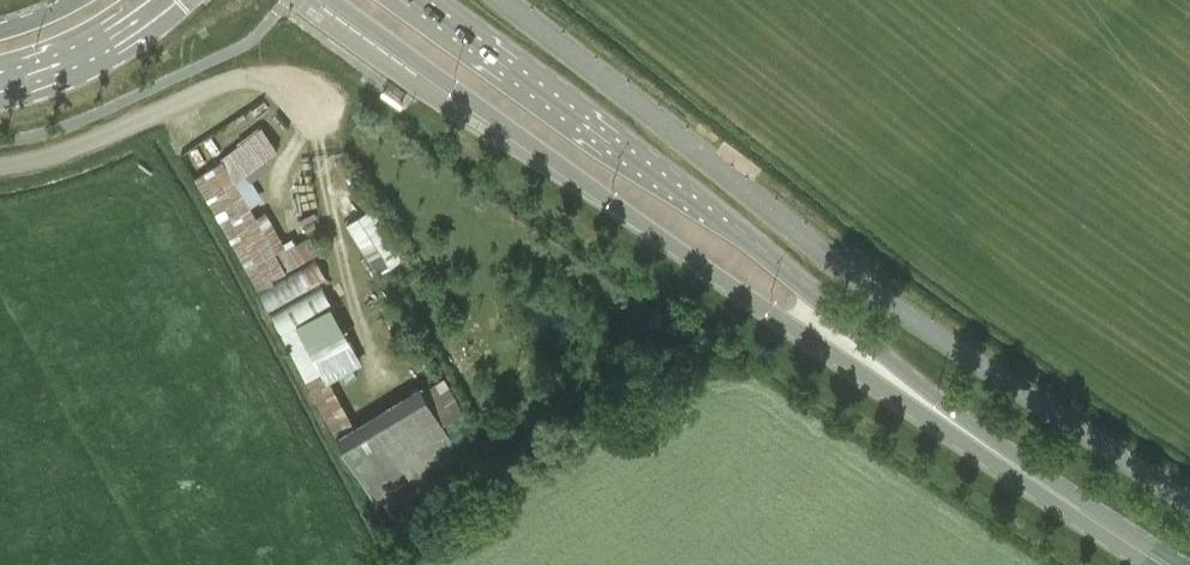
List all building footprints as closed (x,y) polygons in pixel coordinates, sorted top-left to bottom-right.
[(387,87),(383,94),(400,105),(405,99),(387,87)] [(259,287),(323,250),(314,232),(297,241),(291,231),(282,236),(266,209),(257,215),(251,204),(263,197),(253,179),(282,154),(261,125),(221,156),(224,161),(196,177),(259,287)] [(346,222),(378,272),(405,255),(373,205),(346,222)] [(317,258),(262,289),(273,309),(328,278),(317,258)] [(377,505),(460,456),(440,423),(465,408),(444,375),(424,387),(421,383),(335,435),(377,505)]
